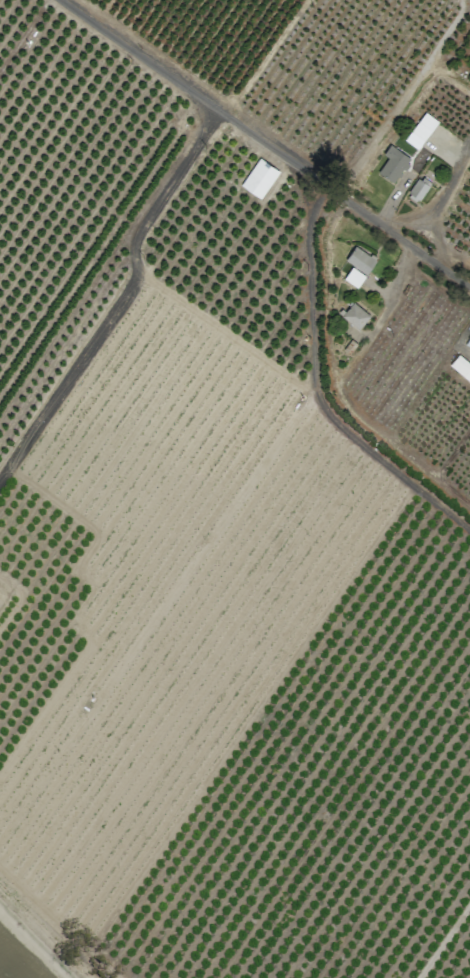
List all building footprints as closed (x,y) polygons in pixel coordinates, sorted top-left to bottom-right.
[(404,140),(417,150),(438,122),(425,112),(404,140)] [(394,160),(388,156),(378,173),(395,183),(410,158),(399,152),(394,160)] [(262,199),(278,170),(257,158),(241,187),(262,199)] [(407,195),(419,201),(428,185),(416,178),(407,195)] [(376,259),(354,246),(344,261),(366,274),(376,259)] [(343,279),(356,288),(364,276),(351,267),(343,279)] [(341,316),(357,330),(369,317),(353,302),(341,316)] [(456,356),(448,367),(469,383),(469,365),(456,356)]
